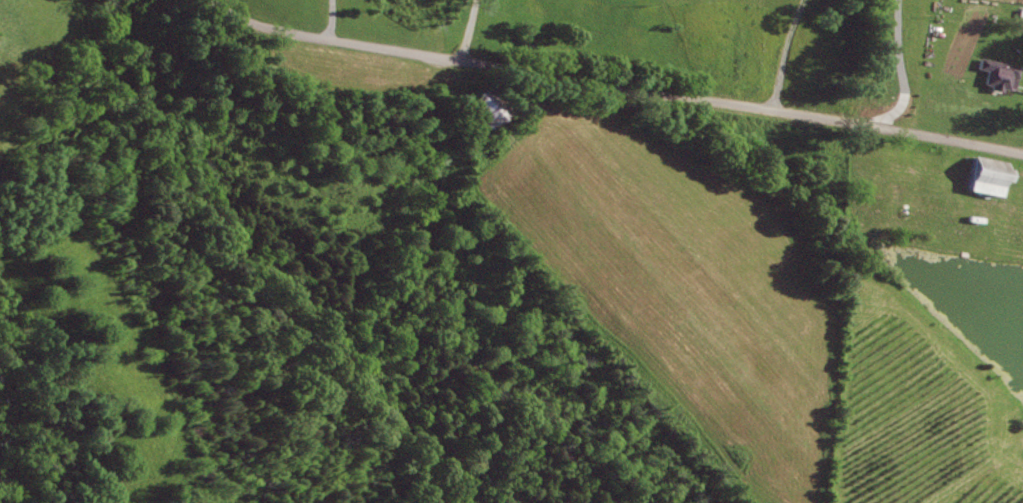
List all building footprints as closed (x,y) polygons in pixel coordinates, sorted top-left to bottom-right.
[(979,70),(986,71),(984,88),(1015,92),(1018,65),(980,61),(979,70)] [(968,192),(1001,198),(1008,163),(975,156),(968,192)]
